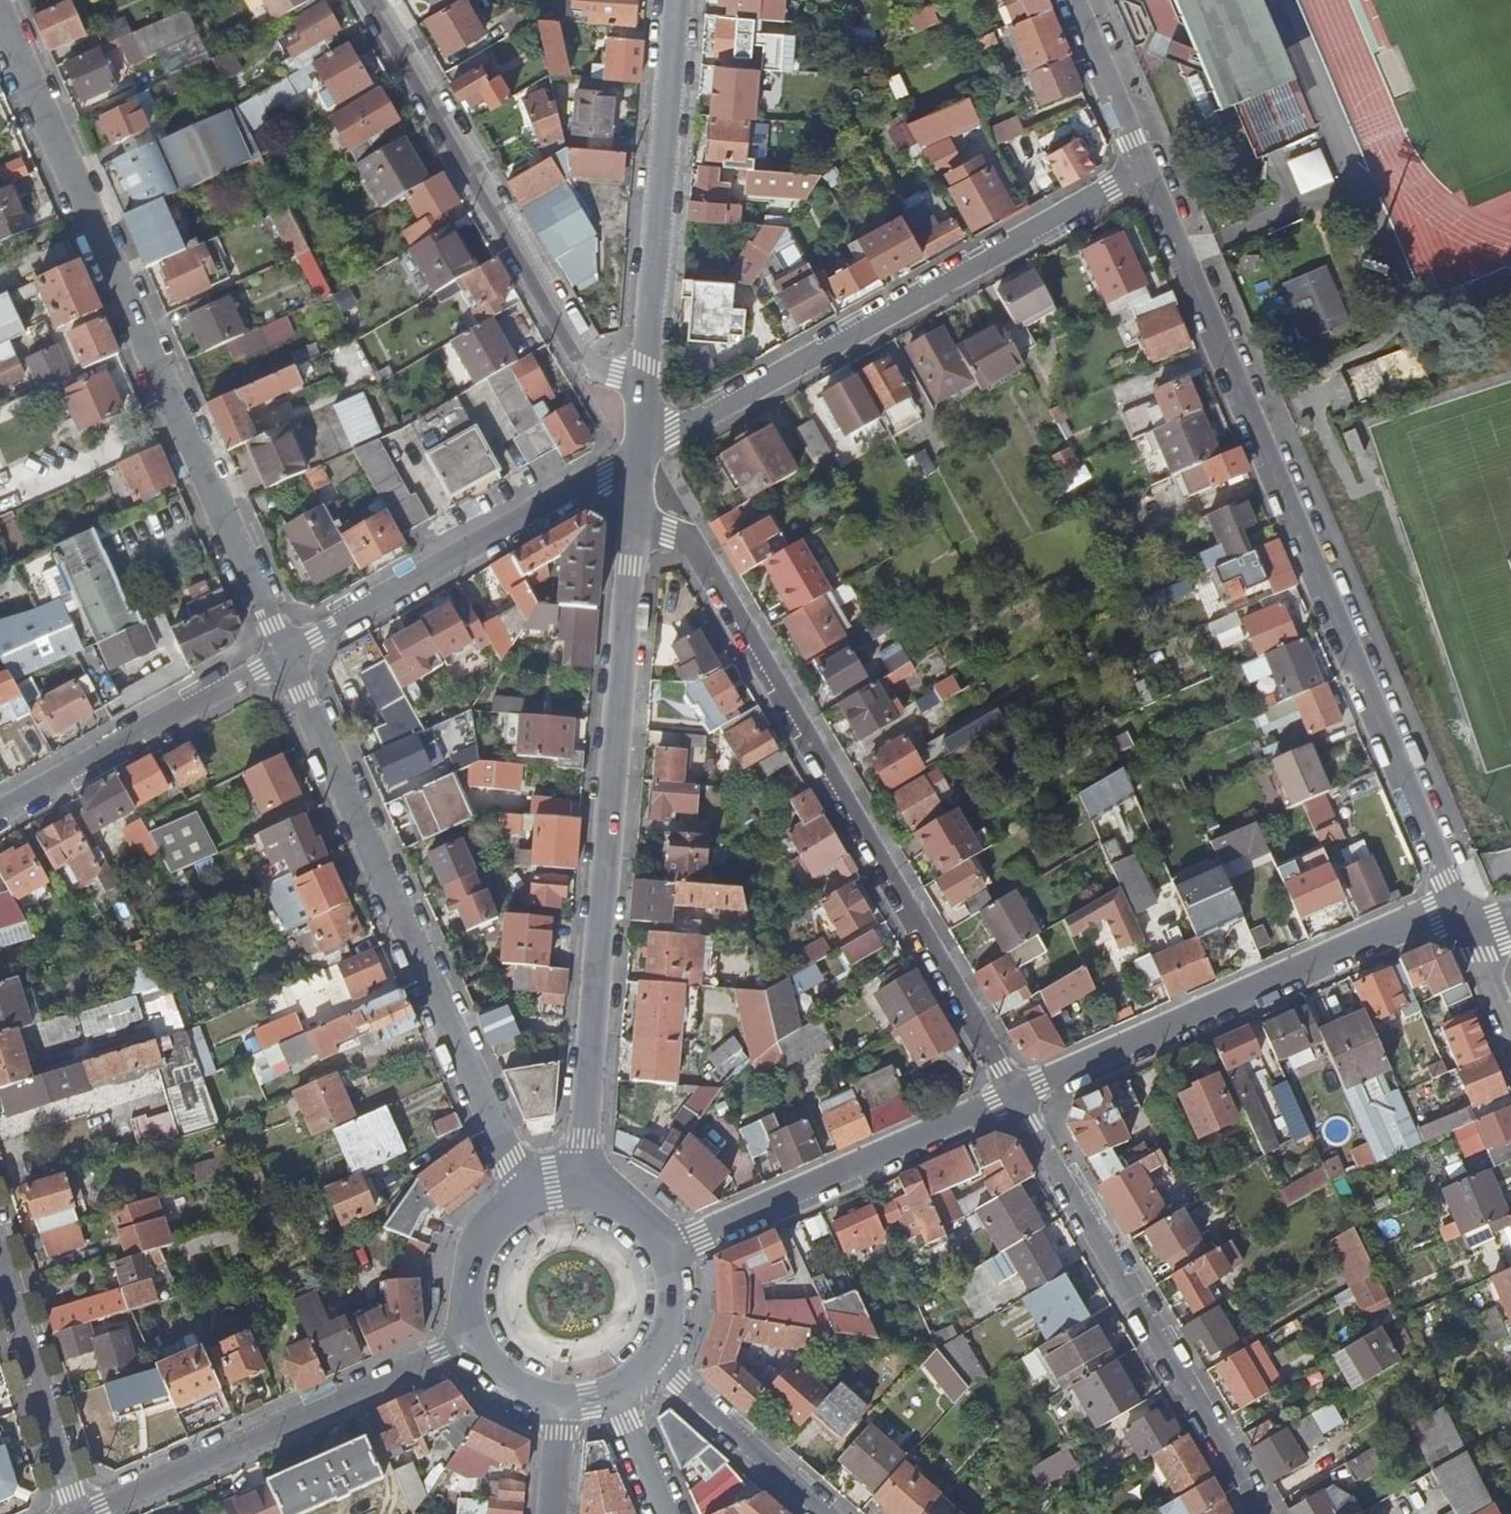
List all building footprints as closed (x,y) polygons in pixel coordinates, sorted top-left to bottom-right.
[(276,22),(288,15),(313,0),(263,0),(276,22)] [(339,32),(326,9),(342,0),(313,0),(288,15),(294,25),(294,24),(300,33),(284,43),(301,72),(331,54),(327,46),(332,43),(329,38),(339,32)] [(465,0),(459,0),(437,13),(426,20),(446,55),(484,32),(465,0)] [(437,13),(459,0),(430,0),(437,13)] [(634,27),(636,0),(574,0),(573,5),(584,6),(583,13),(590,13),(589,23),(634,27)] [(719,4),(728,5),(727,17),(738,18),(754,19),(788,22),(790,2),(767,0),(719,0),(719,4)] [(1046,0),(1005,0),(1015,24),(1050,8),(1046,0)] [(1260,0),(1148,0),(1161,33),(1171,37),(1163,56),(1175,60),(1206,132),(1241,118),(1248,136),(1269,128),(1277,146),(1315,130),(1260,0)] [(870,3),(874,29),(886,24),(883,6),(878,7),(877,2),(870,3)] [(936,2),(908,15),(915,31),(938,20),(933,10),(939,8),(936,2)] [(34,19),(50,52),(85,37),(70,3),(34,19)] [(1067,55),(1069,54),(1050,8),(1015,24),(1009,26),(1030,72),(1067,55)] [(132,35),(113,44),(115,48),(121,45),(130,65),(157,53),(197,35),(186,11),(132,35)] [(751,58),(754,19),(738,18),(738,19),(718,17),(715,55),(751,58)] [(568,77),(555,21),(537,19),(550,76),(568,77)] [(113,44),(132,35),(125,20),(96,33),(103,48),(113,44)] [(992,33),(972,42),(976,51),(997,42),(992,33)] [(791,73),(794,36),(764,34),(761,71),(791,73)] [(205,50),(197,35),(157,53),(169,79),(178,75),(211,60),(205,50)] [(640,83),(643,41),(610,38),(609,56),(608,66),(606,80),(640,83)] [(220,41),(205,50),(211,60),(226,52),(220,41)] [(301,72),(236,110),(245,128),(263,118),(262,115),(294,96),(291,92),(310,82),(307,77),(316,71),(334,102),(329,105),(332,109),(371,87),(346,45),(331,54),(301,72)] [(211,60),(215,69),(233,58),(228,50),(226,52),(211,60)] [(97,51),(66,64),(82,102),(114,88),(97,51)] [(1030,72),(1028,72),(1042,104),(1078,89),(1071,73),(1074,72),(1067,55),(1030,72)] [(211,60),(178,75),(185,88),(217,74),(215,69),(211,60)] [(493,109),(512,98),(498,76),(489,82),(480,67),(451,84),(460,99),(465,97),(470,106),(486,97),(493,109)] [(750,70),(722,68),(721,85),(748,88),(750,70)] [(1074,72),(1071,73),(1078,89),(1081,87),(1074,72)] [(185,88),(178,75),(169,79),(164,81),(171,96),(185,88)] [(564,136),(556,100),(550,102),(545,90),(524,98),(544,145),(539,147),(545,160),(567,148),(564,136)] [(607,94),(578,91),(574,133),(587,134),(610,137),(612,114),(612,113),(605,113),(607,94)] [(397,122),(380,92),(351,109),(350,107),(330,118),(358,165),(375,156),(370,146),(380,141),(376,134),(397,122)] [(605,113),(612,113),(614,95),(607,94),(605,113)] [(236,110),(229,97),(223,100),(228,113),(230,113),(236,110)] [(975,114),(968,98),(908,125),(922,151),(980,125),(975,114)] [(136,104),(102,119),(113,144),(95,154),(102,169),(128,158),(154,146),(147,129),(136,104)] [(255,161),(230,113),(228,113),(154,146),(128,158),(102,169),(124,219),(176,197),(232,171),(249,164),(255,161)] [(618,115),(612,114),(610,137),(587,134),(586,149),(614,151),(618,115)] [(767,121),(710,116),(707,157),(724,159),(723,167),(740,169),(768,171),(769,162),(755,161),(755,160),(745,159),(748,130),(767,132),(767,121)] [(1017,120),(989,132),(996,147),(1024,135),(1017,120)] [(1269,128),(1248,136),(1256,155),(1277,146),(1269,128)] [(1287,143),(1291,155),(1323,143),(1319,131),(1287,143)] [(402,140),(398,142),(409,162),(413,159),(402,140)] [(1078,140),(1046,157),(1063,187),(1094,170),(1078,140)] [(406,195),(427,183),(413,159),(409,162),(398,142),(375,156),(358,165),(383,209),(406,195)] [(1317,147),(1285,160),(1298,192),(1330,178),(1317,147)] [(566,177),(570,175),(569,180),(621,184),(624,152),(614,151),(586,149),(567,148),(545,160),(509,182),(570,287),(576,283),(580,290),(598,280),(594,234),(565,183),(568,181),(566,177)] [(249,164),(257,184),(271,178),(261,159),(255,161),(249,164)] [(28,176),(21,161),(0,170),(0,175),(5,187),(9,185),(28,176)] [(1007,206),(987,171),(981,175),(975,163),(952,177),(958,187),(954,189),(974,225),(1007,206)] [(691,200),(689,220),(764,226),(765,217),(739,215),(740,204),(728,203),(729,199),(723,198),(722,203),(715,203),(715,193),(726,193),(726,183),(717,182),(718,166),(701,165),(698,201),(691,200)] [(768,171),(740,169),(739,176),(746,177),(745,192),(808,197),(821,176),(768,171)] [(413,249),(446,231),(439,218),(458,206),(440,175),(427,183),(406,195),(423,224),(405,235),(413,249)] [(9,185),(5,187),(0,189),(0,242),(29,229),(9,185)] [(897,206),(902,215),(925,202),(939,226),(950,220),(934,191),(922,198),(920,193),(897,206)] [(124,219),(147,269),(193,250),(198,247),(195,241),(183,246),(178,235),(190,229),(176,197),(124,219)] [(950,220),(939,226),(925,202),(902,215),(923,253),(925,256),(962,235),(953,218),(950,220)] [(320,304),(332,297),(286,207),(273,214),(294,259),(296,258),(320,304)] [(902,215),(857,240),(878,277),(879,278),(923,253),(902,215)] [(788,229),(787,228),(765,226),(754,245),(758,247),(750,258),(736,284),(750,285),(758,275),(764,264),(788,229)] [(411,251),(436,294),(470,274),(460,256),(464,254),(449,229),(446,231),(413,249),(411,251)] [(1130,310),(1151,301),(1121,236),(1086,253),(1115,317),(1130,310)] [(193,250),(193,251),(161,267),(177,302),(229,279),(215,250),(220,248),(216,239),(198,247),(193,250)] [(823,271),(814,276),(824,293),(833,287),(839,299),(878,277),(857,240),(849,245),(857,260),(858,259),(860,263),(829,280),(823,271)] [(499,298),(514,289),(496,259),(470,274),(436,294),(441,302),(461,290),(463,294),(468,290),(479,309),(473,312),(481,325),(491,319),(501,314),(496,306),(502,303),(499,298)] [(100,311),(79,263),(36,282),(57,330),(100,311)] [(814,276),(808,264),(775,283),(764,264),(758,275),(768,294),(778,288),(797,322),(830,304),(824,293),(814,276)] [(1322,267),(1288,281),(1310,331),(1343,317),(1322,267)] [(1051,305),(1033,272),(996,294),(1012,322),(1001,328),(1016,356),(1034,346),(1021,322),(1051,305)] [(684,280),(683,297),(693,297),(689,339),(729,343),(729,334),(743,335),(745,310),(731,309),(733,284),(684,280)] [(6,296),(11,307),(27,300),(22,288),(6,296)] [(1176,306),(1171,294),(1151,301),(1130,310),(1153,362),(1188,347),(1172,307),(1176,306)] [(24,378),(15,358),(30,351),(22,332),(11,307),(6,296),(0,298),(0,389),(24,378)] [(206,353),(245,336),(229,302),(210,309),(205,299),(188,306),(193,317),(191,319),(206,353)] [(509,367),(517,363),(491,319),(481,325),(452,343),(477,386),(487,381),(509,367)] [(119,355),(104,321),(69,336),(84,371),(119,355)] [(979,391),(1023,367),(1016,356),(1001,328),(1000,326),(956,351),(964,363),(974,382),(978,390),(979,391)] [(974,382),(964,363),(961,365),(942,330),(907,350),(935,402),(954,392),(974,382)] [(1354,366),(1363,389),(1422,366),(1413,343),(1354,366)] [(69,377),(56,348),(27,361),(40,390),(69,377)] [(517,363),(509,367),(556,449),(560,457),(590,440),(572,408),(551,419),(542,404),(553,398),(529,356),(517,363)] [(888,360),(857,378),(891,438),(922,421),(888,360)] [(556,449),(509,367),(487,381),(519,438),(514,441),(527,465),(556,449)] [(208,407),(228,452),(251,442),(257,439),(245,412),(304,386),(296,368),(208,407)] [(106,375),(65,393),(81,430),(122,412),(106,375)] [(877,421),(854,380),(823,397),(825,401),(821,404),(828,416),(833,413),(847,438),(877,421)] [(1121,415),(1132,440),(1153,431),(1194,414),(1199,412),(1186,381),(1154,394),(1156,399),(1121,415)] [(974,382),(954,392),(959,400),(978,390),(974,382)] [(352,449),(381,436),(362,395),(334,408),(352,449)] [(502,479),(457,398),(409,425),(454,505),(502,479)] [(1058,406),(1047,411),(1055,425),(1064,421),(1058,406)] [(1182,474),(1220,458),(1211,437),(1205,439),(1194,414),(1153,431),(1174,477),(1182,474)] [(827,447),(813,423),(796,434),(813,465),(831,455),(827,447)] [(305,474),(285,427),(257,439),(251,442),(271,488),(305,474)] [(749,502),(796,475),(770,429),(753,439),(740,446),(722,456),(749,502)] [(1351,430),(1340,435),(1350,459),(1361,454),(1351,430)] [(740,446),(753,439),(750,433),(736,441),(740,446)] [(839,440),(827,447),(831,455),(840,471),(853,464),(839,440)] [(387,514),(400,537),(429,520),(415,494),(409,498),(378,441),(353,453),(387,514)] [(176,483),(160,447),(118,466),(134,502),(176,483)] [(1057,472),(1075,464),(1067,450),(1051,456),(1057,472)] [(1247,472),(1238,450),(1220,458),(1182,474),(1183,478),(1175,481),(1183,500),(1247,472)] [(305,474),(315,493),(328,484),(319,468),(305,474)] [(338,501),(324,509),(354,562),(359,572),(405,545),(400,537),(387,514),(355,532),(338,501)] [(1253,551),(1277,542),(1271,528),(1248,540),(1248,541),(1242,543),(1238,533),(1244,531),(1254,526),(1243,502),(1209,517),(1221,546),(1203,554),(1210,570),(1213,569),(1253,551)] [(312,586),(354,562),(324,509),(323,506),(286,527),(296,546),(292,548),(312,586)] [(710,525),(718,540),(729,533),(744,524),(736,510),(727,515),(710,525)] [(560,608),(596,611),(603,528),(587,518),(512,560),(525,586),(546,574),(547,560),(564,552),(560,608)] [(723,548),(740,577),(764,563),(789,549),(780,535),(777,537),(768,522),(734,542),(723,548)] [(108,640),(143,625),(137,611),(131,614),(93,531),(37,557),(81,653),(108,640)] [(1242,543),(1248,541),(1248,540),(1244,531),(1238,533),(1242,543)] [(729,533),(718,540),(723,548),(734,542),(729,533)] [(789,549),(764,563),(778,587),(776,588),(793,616),(821,599),(831,593),(801,542),(789,549)] [(1296,587),(1277,542),(1253,551),(1256,557),(1242,563),(1258,604),(1296,587)] [(524,630),(539,608),(537,607),(529,593),(525,586),(512,560),(509,556),(492,566),(507,593),(511,591),(519,607),(482,628),(491,644),(502,664),(524,630)] [(37,557),(12,568),(36,612),(0,623),(0,659),(8,673),(13,682),(74,655),(81,653),(37,557)] [(1215,575),(1213,569),(1210,570),(1202,574),(1206,581),(1211,579),(1210,577),(1215,575)] [(1145,585),(1150,596),(1181,582),(1179,578),(1176,572),(1145,585)] [(1150,596),(1142,599),(1145,608),(1190,589),(1186,580),(1181,582),(1150,596)] [(240,629),(223,590),(188,605),(196,621),(171,632),(190,672),(234,647),(240,629)] [(539,608),(551,608),(552,595),(529,593),(537,607),(539,608)] [(465,598),(450,606),(455,615),(469,607),(465,598)] [(821,599),(783,622),(806,660),(844,638),(821,599)] [(450,606),(421,623),(443,661),(471,644),(476,652),(491,644),(469,607),(455,615),(450,606)] [(1266,655),(1296,643),(1281,607),(1245,622),(1260,658),(1266,655)] [(571,666),(592,668),(596,611),(560,608),(551,608),(539,608),(524,630),(546,630),(550,625),(554,625),(554,641),(573,643),(571,666)] [(1236,613),(1208,625),(1213,637),(1241,626),(1236,613)] [(885,620),(814,661),(819,669),(818,670),(834,697),(865,678),(851,654),(891,630),(885,620)] [(143,625),(108,640),(118,661),(133,655),(135,660),(155,651),(143,625)] [(443,666),(420,626),(383,647),(406,687),(443,666)] [(721,671),(699,633),(674,648),(686,669),(680,673),(687,685),(690,686),(695,686),(721,671)] [(1286,701),(1323,685),(1303,640),(1296,643),(1267,655),(1274,674),(1280,690),(1282,689),(1286,701)] [(879,655),(891,675),(893,673),(910,663),(915,660),(912,655),(908,658),(899,643),(879,655)] [(471,644),(443,661),(448,669),(476,652),(471,644)] [(77,656),(102,704),(115,698),(90,650),(77,656)] [(157,663),(154,655),(114,667),(123,697),(167,684),(160,662),(157,663)] [(1255,682),(1274,674),(1267,655),(1243,665),(1251,683),(1255,680),(1255,682)] [(425,732),(385,662),(361,675),(388,724),(375,730),(384,750),(416,736),(425,732)] [(882,680),(886,688),(915,671),(910,663),(893,673),(891,675),(882,680)] [(721,671),(695,686),(690,686),(689,697),(695,708),(700,707),(707,720),(705,726),(711,735),(727,725),(739,718),(734,710),(741,706),(721,671)] [(11,703),(19,721),(31,715),(28,709),(13,682),(8,673),(0,676),(0,708),(11,703)] [(29,700),(43,696),(36,674),(23,679),(29,700)] [(87,678),(76,683),(84,698),(95,692),(87,678)] [(882,680),(876,683),(891,708),(896,704),(886,688),(882,680)] [(914,702),(922,715),(944,701),(959,693),(951,680),(914,702)] [(76,683),(28,709),(31,715),(38,726),(43,723),(51,737),(104,708),(102,704),(95,692),(84,698),(76,683)] [(876,683),(839,706),(860,741),(897,719),(895,716),(901,712),(896,704),(891,708),(876,683)] [(1341,722),(1325,684),(1323,685),(1286,701),(1285,701),(1277,705),(1265,710),(1269,719),(1276,716),(1276,717),(1297,708),(1309,736),(1341,722)] [(1277,705),(1274,697),(1262,703),(1265,710),(1277,705)] [(545,703),(494,698),(492,712),(543,717),(545,703)] [(434,712),(441,725),(472,711),(465,700),(434,712)] [(944,701),(922,715),(928,725),(951,712),(944,701)] [(426,731),(441,725),(434,712),(434,711),(419,717),(426,731)] [(942,743),(949,756),(981,738),(1005,724),(998,711),(942,743)] [(584,770),(585,753),(572,752),(575,720),(520,716),(517,757),(558,760),(557,768),(584,770)] [(733,734),(727,725),(711,735),(707,737),(708,762),(736,754),(744,769),(777,750),(768,736),(761,739),(751,723),(733,734)] [(691,745),(692,734),(664,732),(664,744),(691,745)] [(430,769),(416,736),(384,750),(376,754),(390,786),(430,769)] [(1282,757),(1304,748),(1298,736),(1277,745),(1282,757)] [(949,756),(955,766),(987,747),(981,738),(949,756)] [(1122,738),(1108,744),(1117,763),(1131,756),(1122,738)] [(924,770),(906,739),(871,759),(889,789),(924,770)] [(1271,762),(1291,807),(1301,804),(1324,794),(1328,792),(1309,746),(1304,748),(1282,757),(1271,762)] [(189,747),(165,761),(181,790),(205,776),(189,747)] [(472,766),(480,762),(478,748),(451,759),(457,773),(472,766)] [(682,783),(685,753),(658,752),(655,780),(682,783)] [(281,757),(244,776),(263,815),(300,796),(281,757)] [(168,791),(149,758),(117,776),(136,809),(168,791)] [(517,794),(519,766),(480,763),(480,762),(472,766),(469,790),(517,794)] [(926,778),(893,797),(912,829),(945,811),(937,797),(950,790),(939,771),(926,778)] [(1122,772),(1079,797),(1086,815),(1130,790),(1122,772)] [(473,820),(453,774),(403,797),(423,842),(473,820)] [(87,793),(79,798),(88,814),(82,817),(93,835),(136,810),(136,809),(117,776),(87,793)] [(698,786),(655,783),(652,820),(669,822),(670,813),(695,816),(698,786)] [(950,790),(937,797),(945,811),(956,804),(954,788),(950,790)] [(801,856),(835,836),(809,793),(791,804),(804,825),(788,835),(801,856)] [(1344,838),(1324,794),(1301,804),(1304,811),(1321,849),(1344,838)] [(538,801),(536,817),(565,819),(566,802),(538,801)] [(1258,831),(1304,811),(1301,804),(1291,807),(1255,824),(1258,831)] [(956,810),(915,835),(927,854),(931,851),(944,875),(969,861),(982,854),(956,810)] [(532,867),(575,870),(579,820),(565,819),(536,817),(504,815),(502,814),(501,830),(522,832),(522,823),(536,824),(532,867)] [(214,857),(194,815),(152,834),(172,875),(214,857)] [(82,817),(72,823),(89,852),(99,847),(93,835),(82,817)] [(303,818),(260,836),(280,881),(294,875),(293,874),(326,859),(318,839),(314,841),(312,836),(316,834),(313,830),(309,832),(303,818)] [(71,820),(37,839),(68,894),(94,879),(96,879),(98,880),(100,881),(107,893),(121,885),(105,858),(99,869),(89,852),(72,823),(71,820)] [(144,824),(142,821),(132,827),(141,841),(150,836),(144,824)] [(1218,862),(1219,865),(1250,851),(1256,864),(1270,857),(1258,831),(1255,824),(1209,843),(1218,862)] [(705,888),(710,838),(670,834),(666,884),(705,888)] [(813,878),(837,863),(846,878),(856,872),(835,836),(801,856),(813,878)] [(444,888),(476,873),(461,842),(429,856),(444,888)] [(15,902),(48,884),(28,850),(12,859),(9,854),(0,859),(0,875),(12,896),(15,902)] [(940,878),(944,875),(931,851),(927,854),(940,878)] [(1343,854),(1337,857),(1359,911),(1388,898),(1371,860),(1350,869),(1343,854)] [(512,856),(511,865),(521,865),(522,857),(512,856)] [(1132,857),(1110,867),(1120,888),(1132,917),(1156,906),(1132,857)] [(347,906),(326,859),(293,874),(294,875),(280,881),(257,892),(262,902),(271,897),(275,908),(283,904),(294,930),(308,923),(312,922),(347,906)] [(984,888),(969,861),(944,875),(940,878),(936,880),(952,907),(984,888)] [(1218,862),(1172,883),(1196,936),(1242,915),(1219,865),(1218,862)] [(425,897),(439,929),(483,909),(482,908),(493,903),(478,872),(476,873),(444,888),(425,897)] [(1280,880),(1302,928),(1342,910),(1329,880),(1306,891),(1297,872),(1280,880)] [(566,899),(567,880),(535,878),(533,896),(527,896),(526,906),(559,909),(559,898),(566,899)] [(635,882),(632,922),(652,924),(654,902),(671,903),(672,892),(676,892),(675,903),(747,908),(742,891),(741,891),(705,888),(666,884),(635,882)] [(852,884),(821,902),(843,939),(873,919),(852,884)] [(1112,893),(1064,921),(1072,937),(1105,918),(1119,949),(1142,939),(1132,917),(1120,888),(1112,893)] [(994,904),(982,911),(1007,955),(1037,937),(1039,936),(1015,892),(994,904)] [(964,906),(970,918),(982,911),(994,904),(988,893),(964,906)] [(27,923),(15,902),(12,896),(0,899),(0,932),(27,923)] [(283,904),(275,908),(287,933),(294,930),(283,904)] [(360,936),(347,906),(312,922),(308,923),(329,970),(351,959),(345,944),(360,936)] [(532,967),(547,969),(552,919),(507,915),(503,965),(532,967)] [(673,936),(700,937),(701,922),(675,921),(673,936)] [(895,938),(885,922),(875,928),(868,932),(841,949),(840,949),(849,965),(895,938)] [(0,932),(0,949),(36,938),(27,923),(0,932)] [(673,936),(653,934),(648,984),(684,987),(699,988),(703,937),(700,937),(673,936)] [(826,936),(805,947),(813,961),(833,950),(826,936)] [(1046,952),(1037,937),(1007,955),(974,974),(999,1017),(1027,1001),(1023,993),(1028,990),(1016,970),(1046,952)] [(151,939),(132,945),(138,965),(159,959),(158,958),(151,939)] [(1215,977),(1198,940),(1151,960),(1162,984),(1169,998),(1215,977)] [(1440,994),(1461,985),(1448,954),(1429,947),(1398,961),(1399,965),(1416,1002),(1417,1004),(1440,994)] [(66,965),(82,960),(79,949),(63,954),(66,965)] [(372,953),(340,967),(352,996),(384,982),(372,953)] [(1147,990),(1162,984),(1151,960),(1149,956),(1134,963),(1147,990)] [(937,1008),(908,960),(896,966),(883,974),(891,987),(876,996),(892,1022),(874,1033),(880,1042),(892,1035),(937,1008)] [(304,981),(320,973),(315,962),(296,970),(302,982),(304,981)] [(798,972),(805,988),(826,979),(819,963),(798,972)] [(1416,1002),(1399,965),(1389,969),(1390,970),(1353,987),(1357,995),(1372,1028),(1377,1025),(1376,1020),(1416,1002)] [(566,994),(567,970),(547,969),(532,967),(532,969),(521,968),(521,972),(517,972),(514,990),(552,993),(566,994)] [(1084,968),(1040,993),(1051,1019),(1060,1014),(1058,1010),(1094,988),(1084,968)] [(320,973),(304,981),(311,995),(327,988),(320,973)] [(737,979),(735,991),(766,993),(763,981),(737,979)] [(40,1025),(30,991),(21,994),(17,980),(0,985),(0,1037),(40,1025)] [(788,980),(766,993),(777,1044),(799,1030),(788,980)] [(1461,985),(1440,994),(1450,1019),(1476,1008),(1465,983),(1461,985)] [(676,1086),(684,987),(648,984),(642,984),(633,1083),(676,1086)] [(777,1044),(766,993),(735,991),(753,1063),(762,1055),(777,1044)] [(379,1046),(418,1028),(402,992),(312,1032),(298,1039),(278,1048),(286,1066),(357,1034),(355,1030),(369,1023),(379,1046)] [(566,994),(552,993),(551,1000),(565,1001),(566,994)] [(1372,1028),(1357,995),(1327,1008),(1335,1025),(1319,1032),(1322,1040),(1377,1163),(1423,1142),(1401,1092),(1399,1088),(1383,1095),(1374,1075),(1390,1067),(1372,1028)] [(549,1021),(564,1022),(565,1001),(551,1000),(549,1021)] [(508,1007),(479,1020),(492,1048),(520,1035),(508,1007)] [(937,1008),(892,1035),(897,1043),(905,1038),(920,1064),(957,1043),(937,1008)] [(1020,1054),(1041,1061),(1065,1050),(1041,1008),(1024,1015),(1026,1020),(1020,1023),(1022,1028),(1009,1034),(1020,1054)] [(1277,1060),(1322,1040),(1319,1032),(1308,1008),(1262,1027),(1277,1060)] [(1458,1068),(1489,1055),(1472,1014),(1456,1021),(1459,1026),(1449,1030),(1447,1025),(1440,1028),(1458,1068)] [(296,1035),(298,1039),(312,1032),(305,1018),(291,1024),(288,1017),(268,1025),(277,1044),(296,1035)] [(799,1030),(777,1044),(783,1059),(787,1067),(832,1046),(820,1018),(799,1030)] [(32,1080),(21,1045),(20,1040),(24,1038),(25,1043),(58,1033),(55,1021),(40,1025),(0,1037),(0,1090),(18,1084),(32,1080)] [(1459,1026),(1456,1021),(1447,1025),(1449,1030),(1459,1026)] [(1249,1028),(1214,1043),(1264,1155),(1278,1148),(1240,1063),(1259,1054),(1249,1028)] [(174,1090),(204,1080),(186,1032),(130,1050),(140,1081),(148,1073),(158,1071),(164,1092),(174,1090)] [(783,1059),(777,1044),(762,1055),(772,1067),(783,1059)] [(721,1088),(751,1063),(740,1048),(709,1073),(721,1088)] [(140,1081),(130,1050),(32,1080),(18,1084),(0,1090),(9,1117),(27,1111),(108,1087),(111,1088),(117,1088),(140,1081)] [(1456,1069),(1449,1072),(1451,1077),(1458,1073),(1472,1107),(1505,1093),(1489,1055),(1458,1068),(1456,1069)] [(861,1071),(853,1057),(841,1064),(848,1078),(861,1071)] [(1427,1068),(1432,1079),(1447,1072),(1443,1061),(1427,1068)] [(526,1124),(556,1119),(560,1065),(504,1074),(526,1124)] [(873,1136),(914,1117),(892,1068),(851,1085),(854,1092),(873,1136)] [(354,1116),(336,1075),(327,1079),(324,1072),(316,1076),(315,1080),(317,1084),(295,1093),(313,1135),(354,1116)] [(1235,1120),(1216,1074),(1197,1082),(1198,1085),(1181,1092),(1199,1135),(1235,1120)] [(221,1127),(204,1080),(174,1090),(164,1092),(171,1115),(178,1139),(221,1127)] [(1084,1160),(1098,1186),(1151,1154),(1144,1141),(1116,1158),(1111,1148),(1128,1141),(1114,1111),(1119,1108),(1122,1114),(1134,1108),(1136,1113),(1140,1110),(1128,1081),(1075,1105),(1069,1124),(1089,1158),(1084,1160)] [(1309,1133),(1286,1082),(1271,1089),(1293,1139),(1309,1133)] [(652,1172),(660,1177),(688,1138),(722,1090),(700,1088),(671,1129),(674,1131),(660,1151),(642,1140),(630,1136),(615,1130),(613,1153),(628,1159),(640,1165),(652,1172)] [(873,1136),(854,1092),(820,1108),(831,1131),(832,1134),(840,1151),(873,1136)] [(1510,1105),(1475,1120),(1479,1130),(1495,1167),(1510,1160),(1510,1108),(1510,1105)] [(1471,1121),(1465,1108),(1421,1127),(1427,1141),(1445,1133),(1452,1130),(1471,1121)] [(401,1158),(380,1111),(337,1131),(357,1177),(401,1158)] [(130,1122),(139,1152),(178,1139),(171,1115),(146,1123),(144,1118),(130,1122)] [(464,1130),(457,1116),(432,1127),(438,1141),(464,1130)] [(786,1174),(823,1158),(806,1122),(782,1133),(775,1116),(740,1131),(753,1160),(770,1153),(775,1164),(780,1162),(786,1174)] [(1471,1121),(1452,1130),(1456,1139),(1479,1130),(1475,1120),(1471,1121)] [(1018,1186),(1035,1176),(1014,1141),(995,1134),(969,1146),(980,1170),(1000,1162),(1005,1173),(986,1184),(995,1199),(1018,1186)] [(695,1215),(720,1204),(712,1197),(729,1177),(688,1138),(660,1177),(674,1189),(683,1198),(689,1205),(695,1215)] [(385,1229),(411,1239),(428,1209),(431,1216),(443,1206),(466,1188),(471,1185),(484,1175),(469,1142),(421,1177),(385,1229)] [(969,1146),(918,1169),(931,1197),(948,1189),(954,1186),(982,1174),(980,1170),(969,1146)] [(1151,1154),(1098,1186),(1127,1234),(1166,1211),(1145,1174),(1161,1163),(1158,1158),(1163,1155),(1159,1149),(1151,1154)] [(1355,1166),(1371,1160),(1366,1149),(1350,1155),(1355,1166)] [(238,1174),(232,1155),(210,1162),(216,1181),(238,1174)] [(216,1181),(210,1162),(191,1168),(197,1187),(216,1181)] [(1287,1208),(1331,1182),(1324,1165),(1280,1191),(1287,1208)] [(931,1197),(918,1169),(899,1177),(908,1196),(929,1243),(939,1237),(941,1242),(930,1247),(936,1261),(955,1252),(950,1241),(944,1229),(943,1226),(931,1197)] [(1487,1224),(1507,1215),(1488,1170),(1443,1189),(1462,1235),(1487,1224)] [(64,1174),(25,1186),(35,1220),(36,1220),(41,1234),(79,1222),(64,1174)] [(376,1211),(361,1177),(328,1191),(343,1226),(376,1211)] [(466,1188),(443,1206),(448,1212),(461,1195),(471,1185),(466,1188)] [(449,1214),(477,1193),(471,1185),(461,1195),(448,1212),(449,1214)] [(1028,1204),(1018,1186),(995,1199),(977,1210),(1001,1253),(1006,1251),(1038,1232),(1024,1207),(1028,1204)] [(948,1189),(931,1197),(943,1226),(962,1218),(948,1189)] [(911,1205),(908,1196),(903,1199),(906,1206),(911,1205)] [(114,1212),(130,1259),(160,1250),(172,1246),(156,1199),(114,1212)] [(880,1220),(873,1205),(833,1223),(845,1250),(853,1247),(855,1250),(887,1237),(882,1226),(880,1220)] [(1207,1255),(1182,1209),(1144,1232),(1163,1263),(1168,1260),(1176,1273),(1207,1255)] [(899,1211),(880,1220),(882,1226),(887,1237),(888,1239),(891,1246),(911,1238),(899,1211)] [(1508,1218),(1507,1215),(1487,1224),(1491,1231),(1510,1223),(1510,1226),(1510,1216),(1508,1218)] [(256,1220),(208,1236),(213,1245),(260,1230),(256,1220)] [(79,1222),(41,1234),(48,1256),(87,1245),(80,1222),(79,1222)] [(1351,1286),(1376,1272),(1354,1227),(1329,1241),(1351,1286)] [(1063,1275),(1064,1274),(1039,1231),(1038,1232),(1006,1251),(1001,1253),(986,1262),(999,1284),(1019,1273),(1031,1294),(1063,1275)] [(721,1316),(818,1331),(807,1302),(805,1297),(781,1303),(750,1304),(745,1304),(746,1291),(743,1274),(758,1268),(760,1273),(768,1269),(773,1281),(789,1274),(781,1257),(786,1256),(776,1233),(717,1259),(720,1276),(722,1291),(721,1316)] [(891,1246),(888,1239),(869,1247),(874,1257),(892,1249),(891,1246)] [(1244,1265),(1231,1241),(1207,1255),(1176,1273),(1173,1275),(1194,1313),(1212,1302),(1204,1288),(1244,1265)] [(130,1259),(116,1263),(123,1284),(155,1275),(152,1267),(165,1263),(160,1250),(130,1259)] [(967,1256),(959,1261),(965,1275),(974,1269),(967,1256)] [(745,1304),(750,1304),(751,1291),(757,1290),(763,1279),(760,1273),(758,1268),(743,1274),(746,1291),(745,1304)] [(1493,1276),(1510,1317),(1510,1268),(1493,1276)] [(1376,1272),(1351,1286),(1363,1309),(1388,1295),(1376,1272)] [(1074,1294),(1063,1275),(1031,1294),(1023,1299),(1048,1341),(1083,1321),(1069,1297),(1074,1294)] [(823,1276),(811,1280),(818,1296),(834,1334),(876,1340),(862,1307),(856,1291),(835,1300),(823,1276)] [(357,1322),(373,1359),(423,1336),(418,1282),(386,1284),(390,1307),(357,1322)] [(124,1291),(48,1313),(55,1335),(90,1324),(132,1311),(152,1304),(160,1301),(155,1286),(125,1295),(124,1291)] [(1069,1297),(1083,1321),(1088,1318),(1074,1294),(1069,1297)] [(160,1301),(152,1304),(153,1308),(139,1313),(143,1326),(187,1312),(180,1295),(160,1301)] [(311,1344),(325,1375),(361,1359),(345,1322),(329,1328),(315,1295),(293,1304),(311,1344)] [(834,1334),(818,1296),(807,1302),(818,1331),(834,1334)] [(1182,1327),(1191,1343),(1200,1338),(1210,1354),(1235,1340),(1216,1307),(1182,1327)] [(702,1372),(747,1412),(763,1394),(772,1384),(755,1367),(746,1376),(733,1363),(740,1340),(801,1351),(818,1331),(721,1316),(719,1326),(713,1350),(702,1372)] [(1379,1328),(1345,1348),(1366,1382),(1399,1362),(1392,1351),(1411,1340),(1399,1316),(1391,1321),(1379,1328)] [(1115,1360),(1090,1317),(1088,1318),(1083,1321),(1048,1341),(1040,1346),(1066,1389),(1071,1386),(1115,1360)] [(55,1335),(63,1362),(96,1351),(105,1380),(139,1371),(127,1332),(95,1341),(90,1324),(55,1335)] [(1509,1324),(1484,1334),(1488,1344),(1510,1335),(1510,1329),(1509,1324)] [(951,1326),(932,1338),(937,1350),(957,1337),(951,1326)] [(265,1369),(250,1335),(223,1347),(229,1361),(224,1363),(232,1383),(265,1369)] [(961,1335),(937,1350),(969,1388),(986,1378),(961,1335)] [(1257,1341),(1216,1365),(1242,1409),(1247,1405),(1286,1383),(1263,1343),(1259,1345),(1257,1341)] [(325,1375),(311,1344),(291,1353),(295,1360),(288,1364),(301,1391),(327,1379),(325,1375)] [(224,1395),(203,1348),(158,1369),(159,1371),(179,1415),(224,1395)] [(1366,1382),(1345,1348),(1333,1355),(1353,1389),(1366,1382)] [(969,1388),(937,1350),(925,1363),(956,1401),(969,1388)] [(1140,1404),(1115,1360),(1071,1386),(1097,1429),(1140,1404)] [(772,1384),(763,1394),(801,1426),(811,1414),(829,1394),(792,1362),(779,1377),(772,1384)] [(179,1415),(159,1371),(127,1381),(128,1385),(108,1392),(114,1413),(158,1400),(165,1422),(180,1417),(179,1415)] [(829,1394),(811,1414),(840,1440),(870,1407),(841,1381),(829,1394)] [(437,1429),(457,1452),(463,1444),(482,1417),(478,1414),(468,1406),(460,1398),(453,1389),(449,1383),(418,1397),(416,1393),(377,1410),(394,1448),(411,1440),(416,1453),(422,1451),(424,1455),(429,1454),(421,1436),(437,1429)] [(1311,1414),(1310,1415),(1322,1434),(1343,1421),(1332,1402),(1311,1414)] [(1255,1419),(1247,1405),(1242,1409),(1233,1414),(1241,1427),(1255,1419)] [(1444,1406),(1410,1426),(1435,1469),(1462,1454),(1467,1451),(1444,1406)] [(763,1493),(750,1481),(745,1485),(724,1464),(727,1461),(670,1409),(657,1419),(681,1472),(691,1463),(704,1481),(690,1493),(700,1513),(717,1513),(763,1493)] [(1155,1453),(1182,1437),(1173,1421),(1164,1426),(1156,1412),(1124,1430),(1141,1461),(1155,1453)] [(1306,1417),(1292,1426),(1306,1449),(1325,1439),(1322,1434),(1310,1415),(1306,1417)] [(463,1444),(522,1472),(524,1472),(526,1471),(529,1440),(518,1437),(507,1432),(497,1427),(487,1421),(482,1417),(463,1444)] [(1244,1434),(1253,1449),(1278,1434),(1269,1419),(1244,1434)] [(838,1461),(876,1493),(903,1463),(905,1459),(868,1427),(838,1461)] [(1254,1451),(1272,1481),(1305,1461),(1289,1434),(1286,1429),(1278,1434),(1253,1449),(1254,1451)] [(1181,1496),(1213,1477),(1187,1434),(1182,1437),(1155,1453),(1181,1496)] [(12,1498),(17,1488),(10,1464),(8,1463),(0,1436),(0,1503),(12,1498)] [(385,1479),(365,1436),(267,1481),(269,1485),(282,1513),(306,1513),(337,1500),(338,1502),(351,1496),(351,1494),(385,1479)] [(618,1511),(627,1509),(632,1508),(603,1444),(589,1446),(583,1513),(619,1513),(618,1511)] [(1064,1448),(1031,1469),(1037,1478),(1070,1457),(1064,1448)] [(1373,1448),(1346,1464),(1356,1481),(1383,1465),(1373,1448)] [(1433,1470),(1455,1509),(1447,1513),(1477,1513),(1494,1504),(1489,1495),(1467,1451),(1462,1454),(1435,1469),(1433,1470)] [(892,1513),(925,1513),(937,1500),(940,1496),(903,1463),(876,1493),(872,1497),(892,1513)] [(413,1513),(424,1497),(410,1465),(395,1471),(413,1513)] [(1161,1507),(1164,1513),(1199,1513),(1225,1499),(1213,1477),(1181,1496),(1161,1507)] [(526,1484),(515,1480),(500,1479),(499,1497),(489,1496),(488,1513),(523,1513),(526,1484)] [(269,1485),(223,1505),(227,1513),(282,1513),(269,1485)] [(1290,1510),(1292,1513),(1358,1513),(1362,1512),(1354,1498),(1323,1491),(1290,1510)] [(763,1493),(717,1513),(787,1513),(763,1493)] [(1225,1499),(1199,1513),(1234,1513),(1225,1499)] [(925,1513),(954,1513),(937,1500),(925,1513)] [(1477,1513),(1499,1513),(1494,1504),(1477,1513)]
